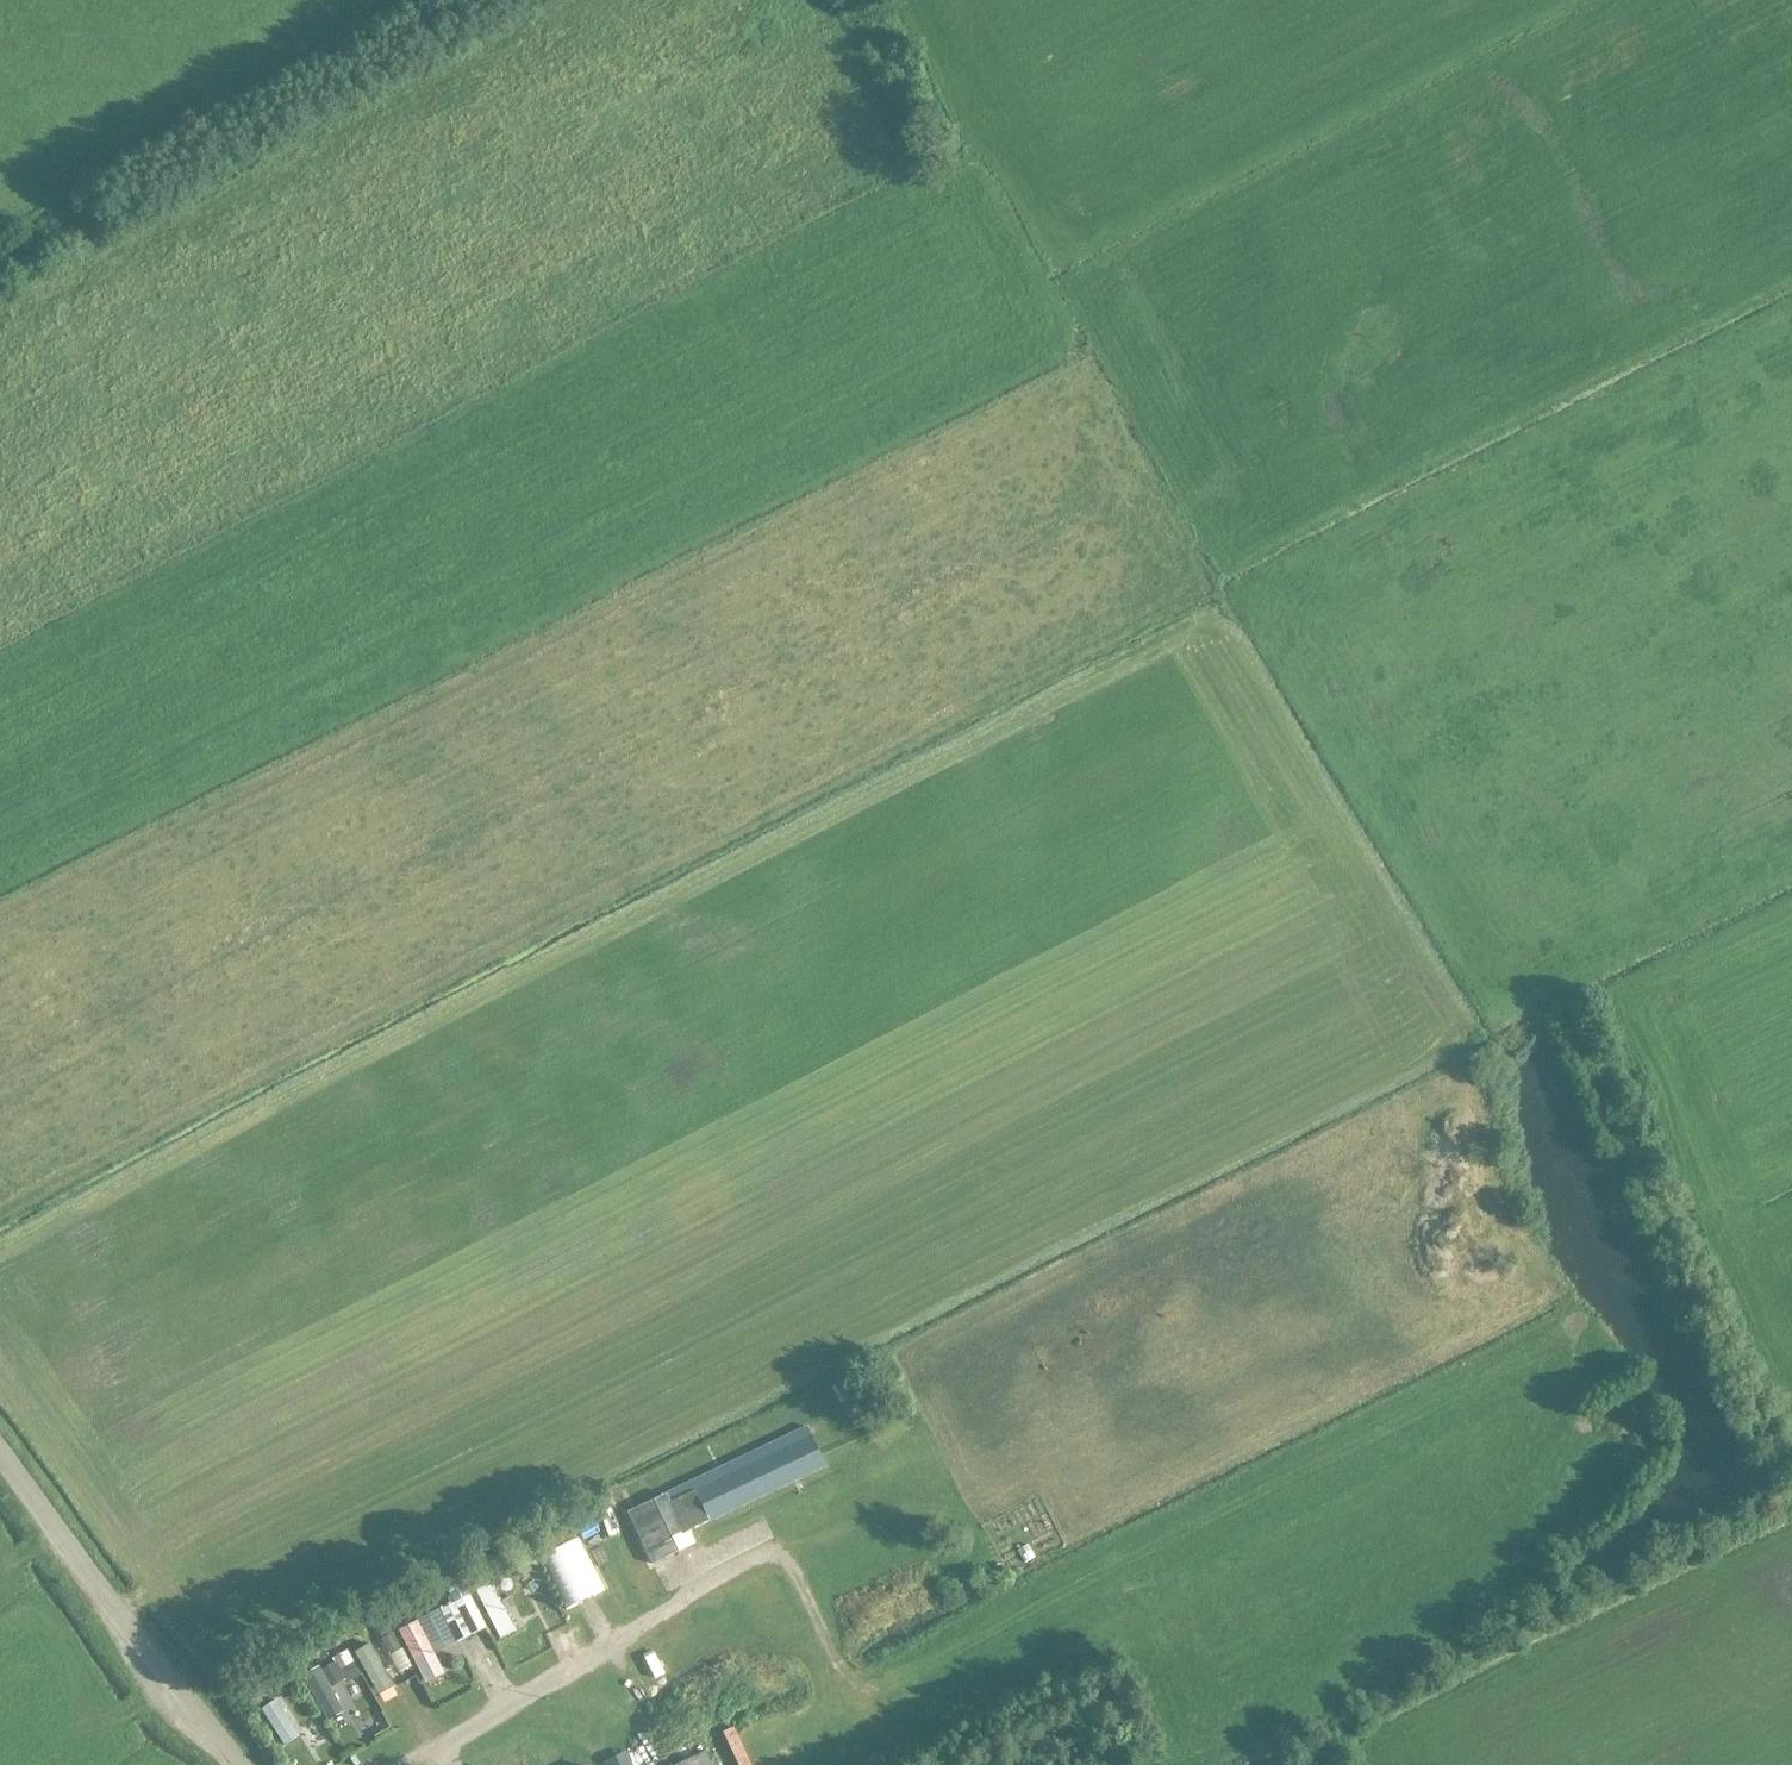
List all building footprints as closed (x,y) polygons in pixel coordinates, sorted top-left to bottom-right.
[(666,1493),(628,1511),(652,1563),(678,1551),(672,1538),(685,1532),(825,1465),(811,1435),(670,1502),(666,1493)] [(589,1584),(582,1547),(601,1544),(599,1532),(557,1539),(566,1589),(589,1584)] [(508,1623),(529,1617),(517,1579),(496,1586),(508,1623)] [(438,1602),(447,1624),(463,1617),(468,1629),(498,1617),(484,1582),(438,1602)] [(432,1607),(412,1617),(437,1670),(457,1661),(432,1607)] [(392,1637),(374,1647),(404,1704),(423,1694),(392,1637)] [(490,1664),(502,1658),(493,1639),(481,1645),(490,1664)] [(676,1764),(711,1764),(704,1751),(676,1764)] [(625,1752),(605,1762),(606,1764),(631,1764),(625,1752)]
